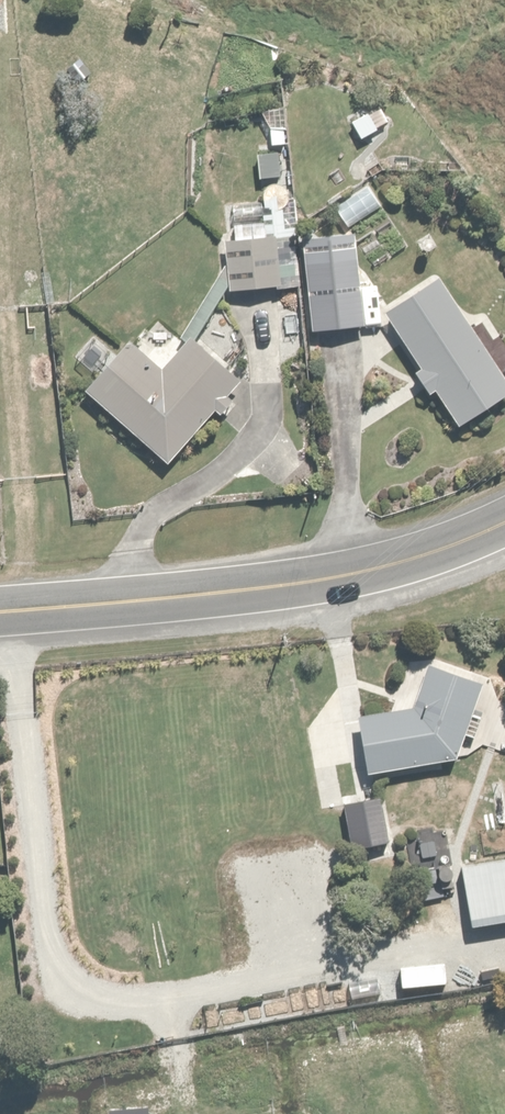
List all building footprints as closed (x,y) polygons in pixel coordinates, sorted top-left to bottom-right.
[(376,105),(346,123),(356,142),(387,123),(376,105)] [(281,153),(251,153),(251,182),(281,182),(281,153)] [(339,230),(352,229),(382,209),(366,185),(326,211),(339,230)] [(339,230),(296,234),(305,333),(361,328),(352,229),(339,230)] [(275,233),(217,236),(220,294),(277,292),(275,233)] [(432,275),(373,315),(450,428),(504,391),(504,381),(432,275)] [(292,297),(266,299),(270,339),(296,337),(292,297)] [(125,338),(77,391),(163,468),(239,383),(183,333),(155,364),(125,338)] [(457,736),(470,740),(479,714),(465,710),(474,682),(415,663),(399,710),(352,717),(360,773),(449,759),(457,736)] [(336,805),(339,805),(333,766),(307,770),(314,809),(336,805)] [(339,805),(336,805),(344,852),(388,845),(381,798),(339,805)] [(445,833),(401,837),(406,893),(451,889),(445,833)] [(452,863),(464,927),(504,919),(504,853),(452,863)]
